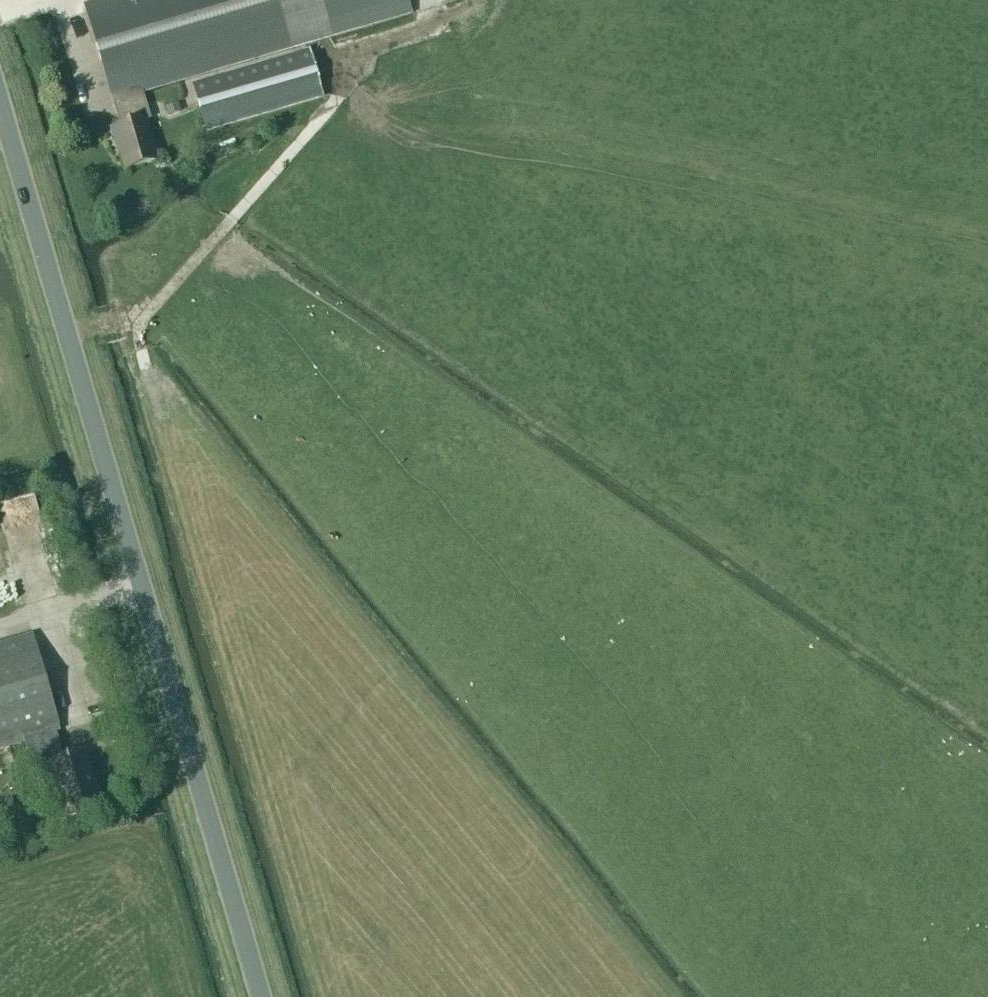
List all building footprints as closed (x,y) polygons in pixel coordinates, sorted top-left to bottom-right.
[(119,144),(126,170),(157,161),(145,120),(150,119),(143,93),(412,14),(408,0),(104,0),(85,6),(121,127),(112,129),(116,145),(119,144)] [(206,132),(314,100),(323,97),(309,50),(271,61),(192,85),(206,132)] [(60,731),(32,635),(0,644),(0,748),(24,741),(32,769),(51,764),(67,817),(101,807),(85,753),(64,759),(57,732),(60,731)]
